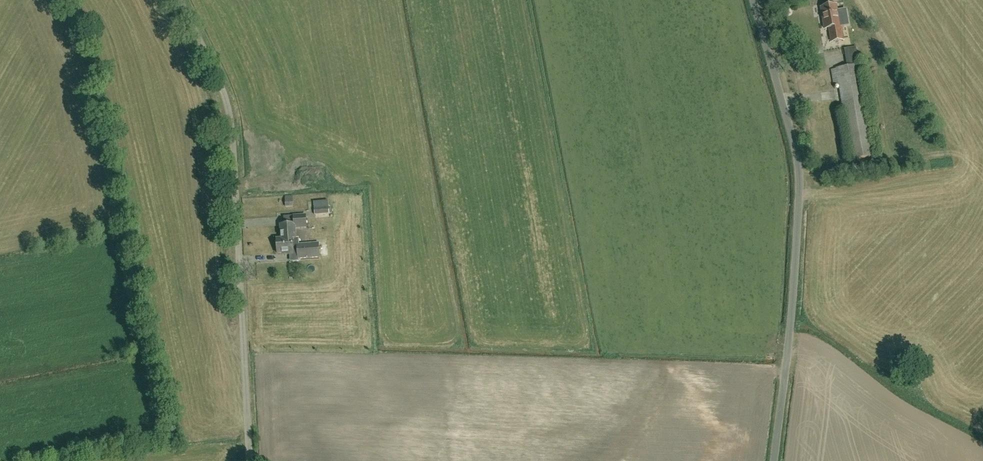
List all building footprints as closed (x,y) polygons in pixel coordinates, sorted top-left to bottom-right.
[(840,26),(836,5),(821,8),(825,29),(829,28),(832,42),(843,40),(841,26),(840,26)] [(844,49),(847,67),(836,68),(852,159),(874,156),(859,65),(858,65),(855,47),(844,49)] [(329,214),(329,207),(328,200),(314,201),(315,215),(329,214)] [(282,239),(295,238),(295,228),(307,227),(306,215),(293,216),(294,224),(281,225),(282,239)] [(295,238),(282,239),(276,239),(277,254),(284,253),(284,255),(294,254),(294,253),(298,253),(298,259),(320,258),(319,243),(299,244),(299,238),(295,238)]
